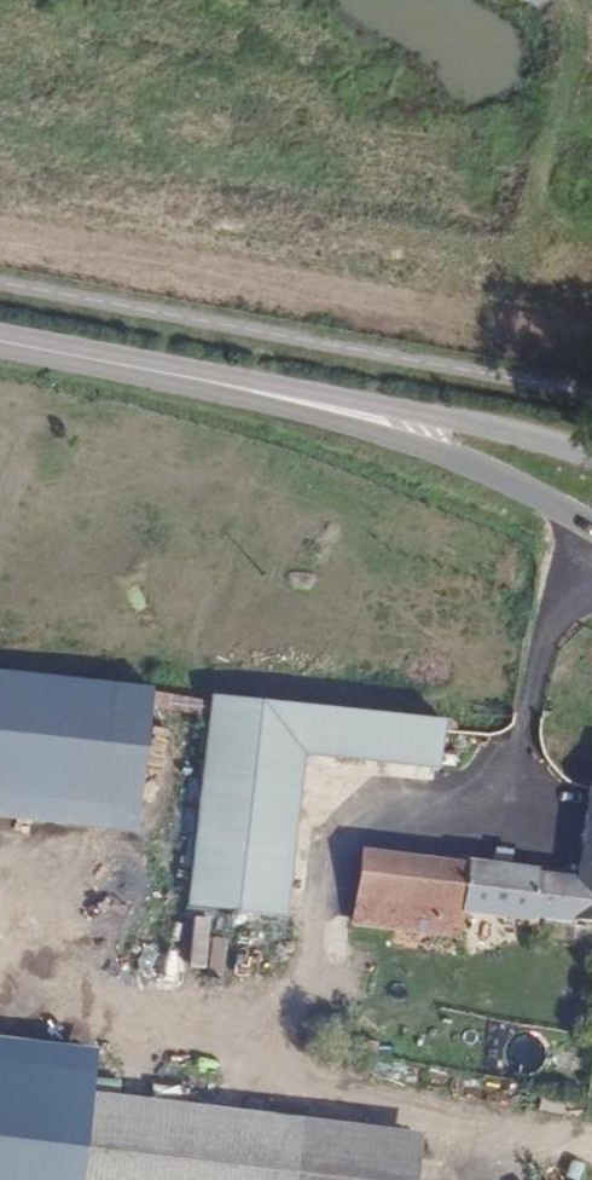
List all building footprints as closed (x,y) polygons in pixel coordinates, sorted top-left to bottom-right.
[(0,672),(0,821),(132,836),(137,748),(144,689),(0,672)] [(190,912),(286,923),(304,762),(441,777),(446,729),(214,703),(190,912)] [(591,788),(579,878),(366,856),(357,924),(460,935),(463,911),(591,926),(591,786),(591,788)] [(414,1128),(86,1087),(90,1050),(0,1039),(0,1179),(408,1179),(414,1128)]
